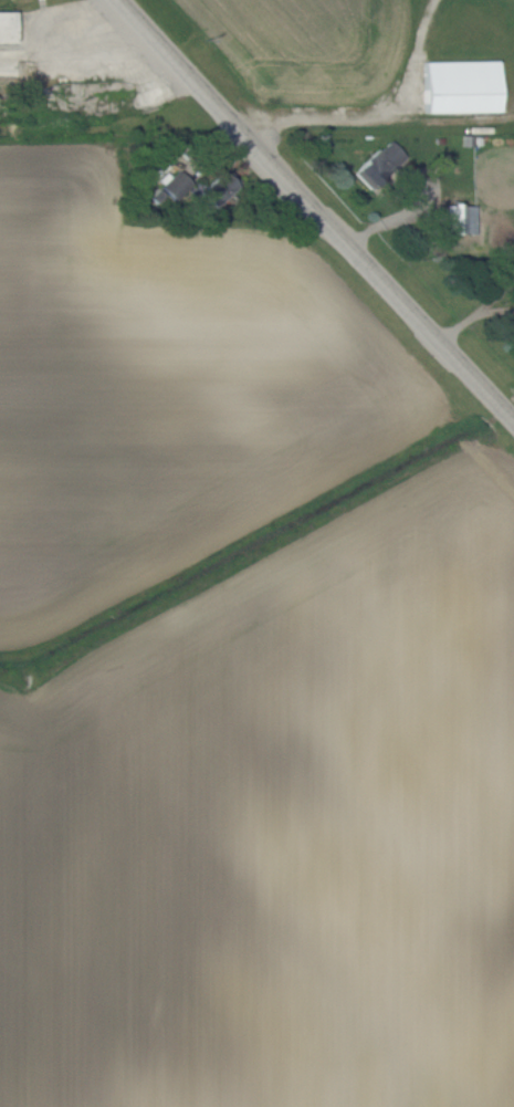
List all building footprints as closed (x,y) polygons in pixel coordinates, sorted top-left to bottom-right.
[(15,43),(14,12),(0,12),(0,43),(15,43)] [(425,114),(499,113),(498,61),(424,62),(425,114)] [(406,157),(390,140),(355,171),(372,189),(406,157)] [(213,209),(241,182),(227,168),(199,194),(213,209)] [(176,201),(193,185),(179,171),(162,187),(176,201)] [(476,235),(477,205),(446,205),(445,234),(476,235)]
